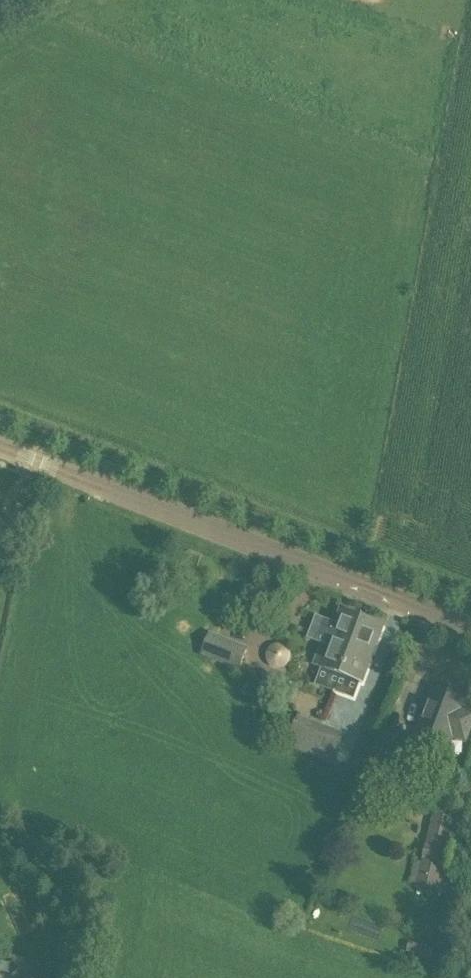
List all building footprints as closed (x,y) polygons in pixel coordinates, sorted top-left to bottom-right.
[(320,644),(312,665),(322,668),(315,685),(354,699),(361,682),(362,683),(383,628),(383,626),(342,611),(341,612),(337,624),(327,621),(326,620),(325,624),(318,644),(320,644)] [(239,671),(249,648),(210,633),(201,657),(239,671)] [(415,747),(412,754),(395,756),(395,770),(408,781),(425,757),(427,752),(444,758),(452,739),(467,745),(470,734),(470,709),(464,707),(466,703),(434,691),(412,746),(415,747)] [(447,851),(454,820),(433,815),(426,846),(447,851)] [(444,863),(423,858),(422,862),(415,860),(410,884),(416,885),(415,889),(449,896),(453,875),(442,872),(444,863)]
